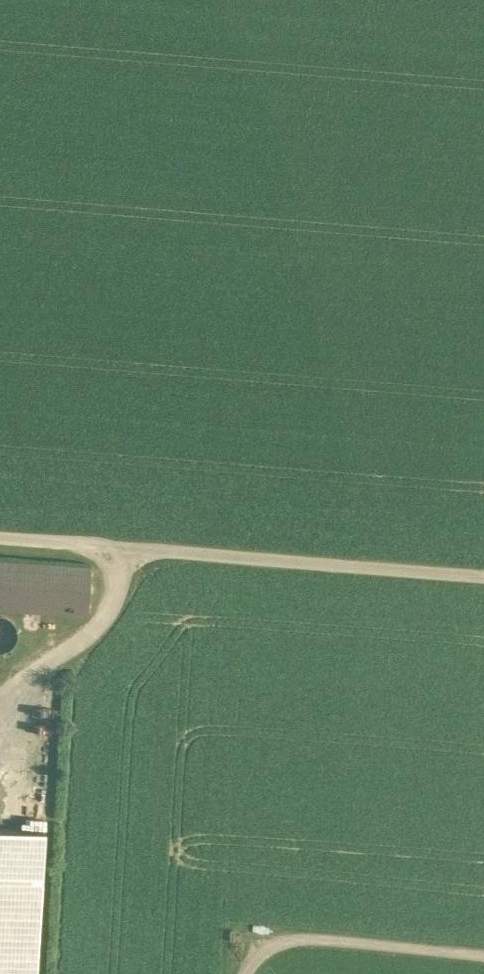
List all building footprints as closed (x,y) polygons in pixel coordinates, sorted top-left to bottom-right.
[(0,829),(0,973),(28,973),(38,831),(0,829)]
